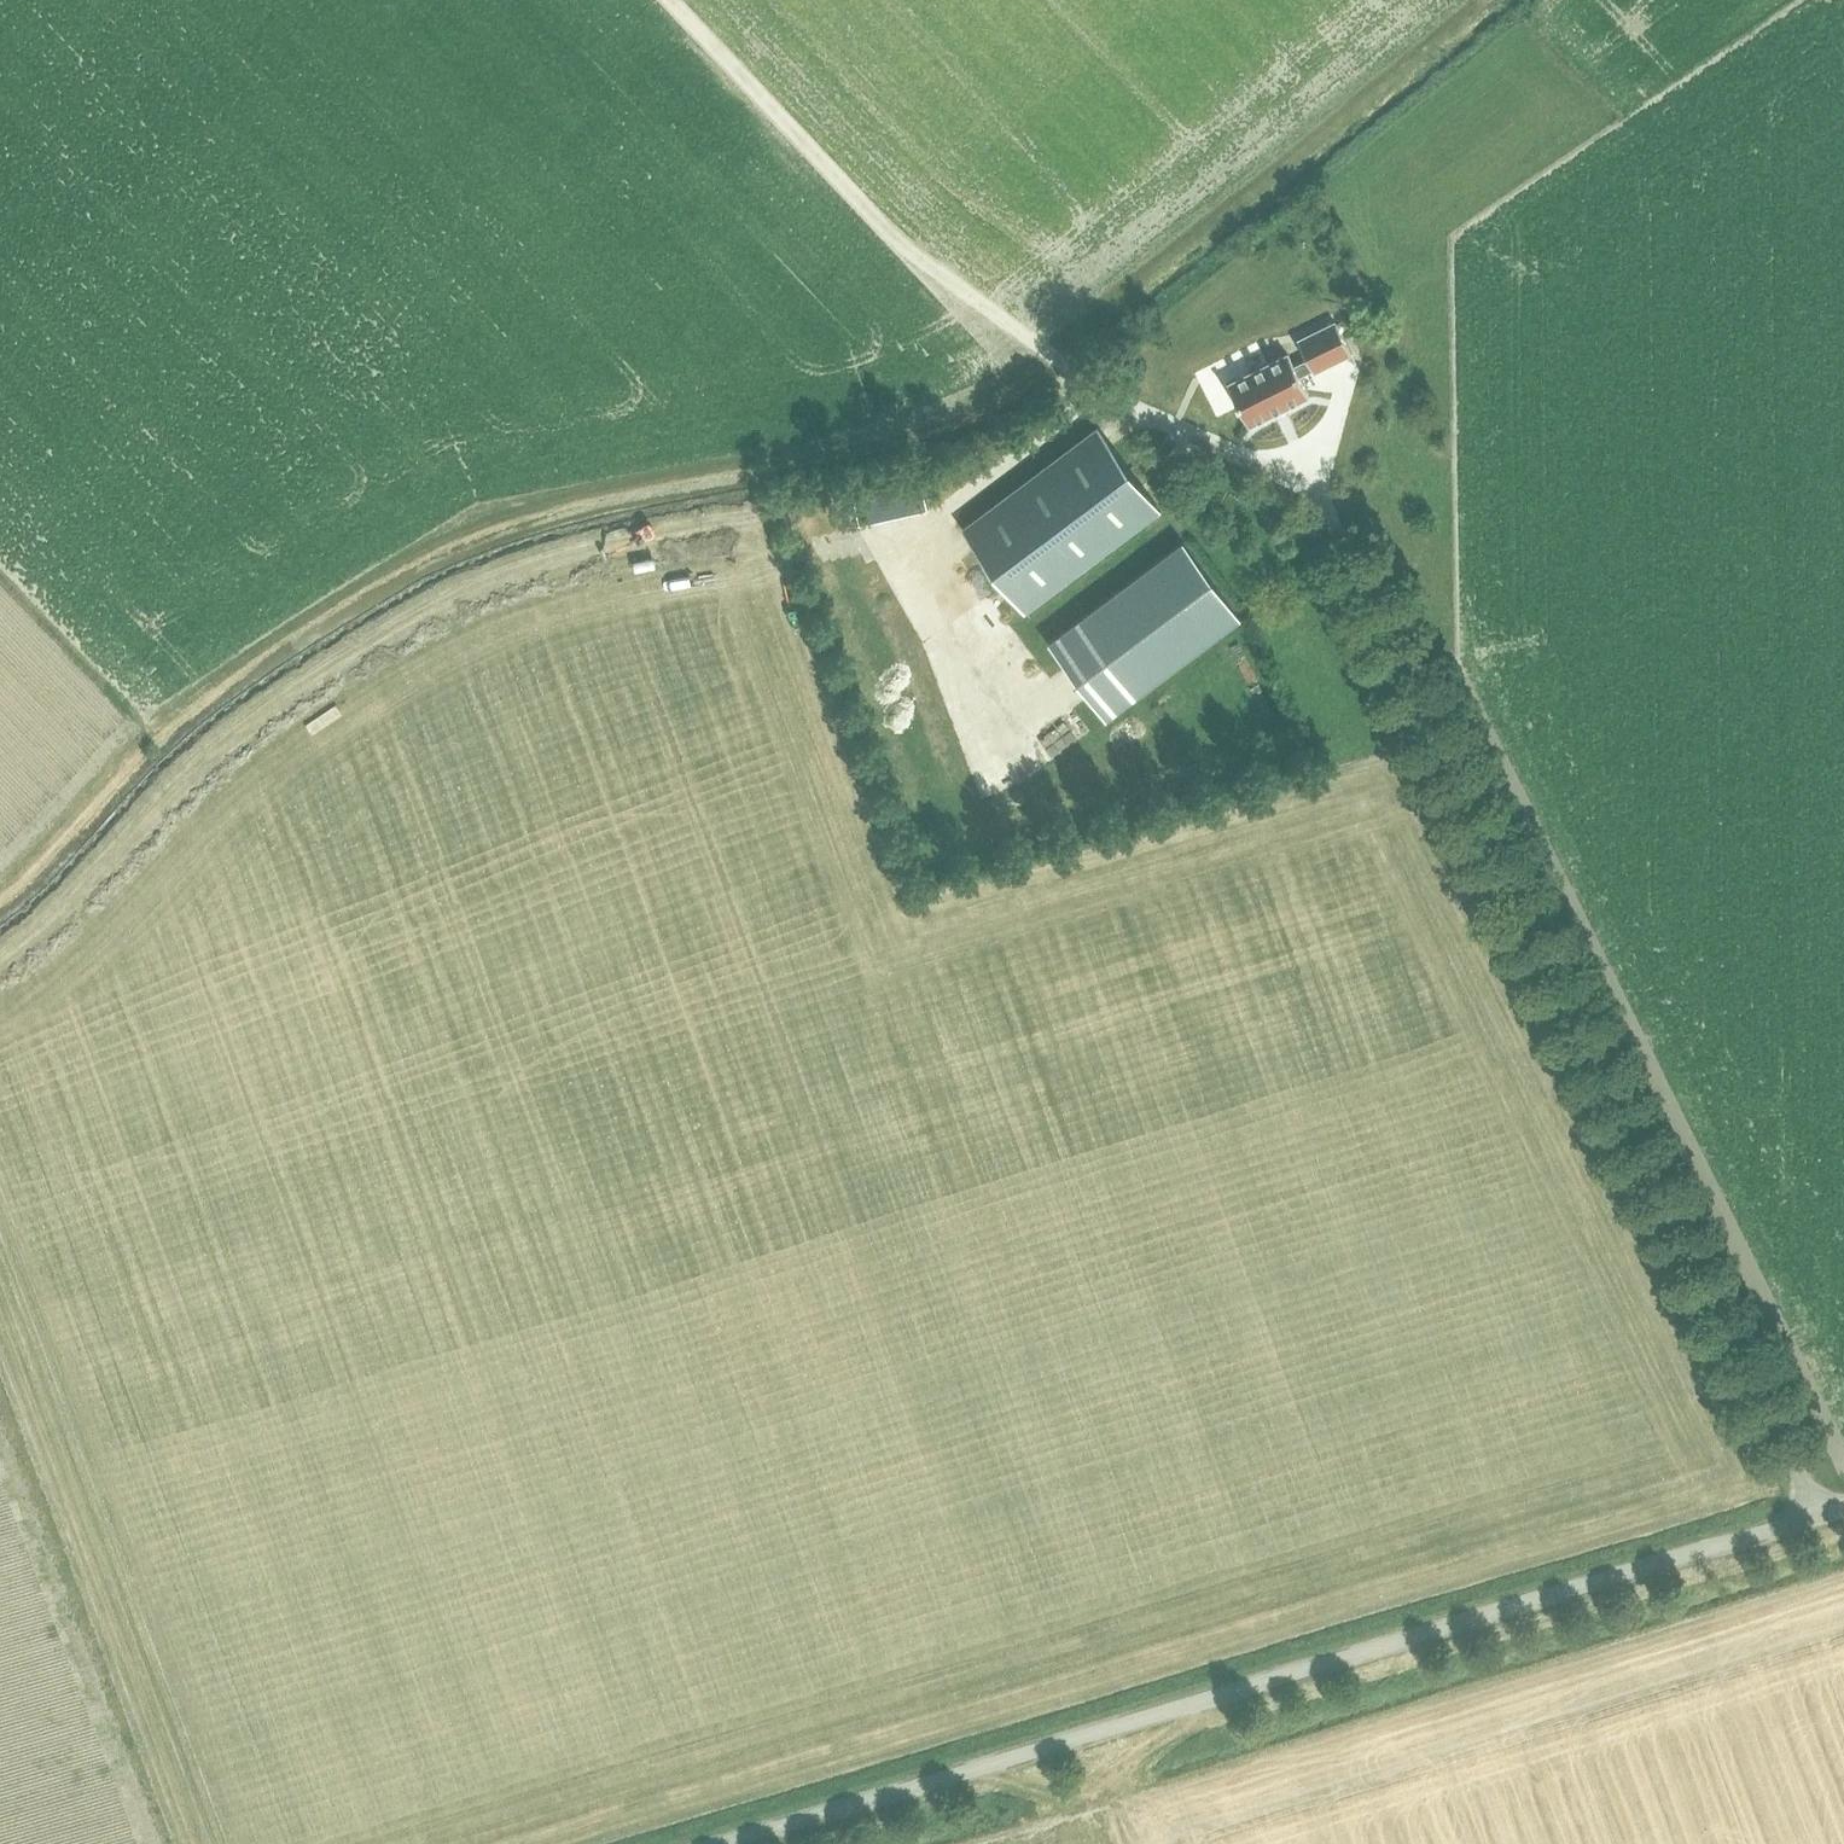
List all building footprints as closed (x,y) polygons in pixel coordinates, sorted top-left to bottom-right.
[(1336,322),(1298,340),(1308,360),(1312,369),(1314,372),(1352,353),(1336,322)] [(1288,354),(1228,384),(1249,426),(1309,395),(1299,375),(1312,369),(1308,360),(1295,366),(1288,354)] [(1026,612),(1133,531),(1161,510),(1099,428),(964,530),(1026,612)] [(852,491),(860,523),(928,508),(920,475),(852,491)] [(1183,541),(1049,643),(1106,719),(1241,618),(1183,541)]
